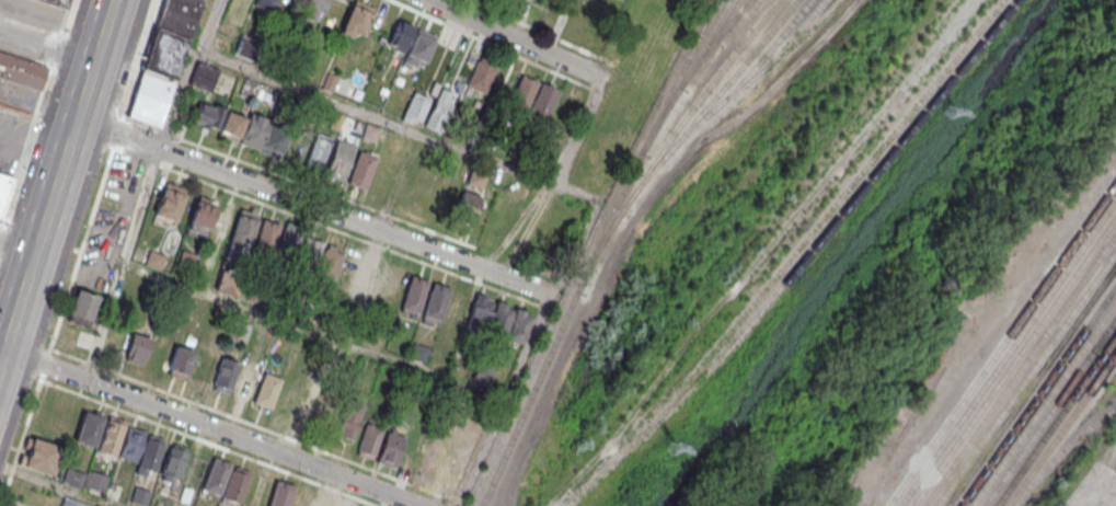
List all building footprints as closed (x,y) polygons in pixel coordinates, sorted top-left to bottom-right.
[(65,10),(68,0),(34,0),(65,10)] [(126,116),(162,0),(202,0),(191,37),(189,37),(188,39),(186,41),(159,128),(126,116)] [(272,14),(278,0),(257,0),(254,6),(272,14)] [(322,13),(327,0),(306,0),(304,5),(322,13)] [(339,32),(359,41),(372,13),(351,3),(339,32)] [(401,65),(421,72),(434,35),(397,22),(388,47),(406,53),(401,65)] [(39,90),(0,78),(0,52),(47,67),(39,90)] [(496,64),(477,57),(465,86),(484,94),(496,64)] [(218,70),(197,62),(189,83),(210,91),(218,70)] [(525,111),(538,82),(521,74),(508,103),(525,111)] [(546,121),(559,91),(541,83),(528,113),(546,121)] [(454,95),(440,89),(424,126),(437,132),(454,95)] [(430,99),(413,91),(400,119),(418,127),(430,99)] [(238,142),(245,115),(198,103),(192,124),(219,131),(217,137),(238,142)] [(279,148),(274,115),(244,118),(248,152),(279,148)] [(334,138),(317,131),(304,165),(320,172),(334,138)] [(336,139),(355,146),(342,181),(324,174),(336,139)] [(283,158),(300,165),(307,146),(290,140),(283,158)] [(346,182),(364,189),(377,156),(360,149),(346,182)] [(467,184),(480,187),(484,177),(471,173),(467,184)] [(13,177),(12,177),(0,174),(0,221),(13,177)] [(173,225),(185,190),(165,182),(152,217),(173,225)] [(471,225),(482,196),(461,189),(441,182),(431,211),(471,225)] [(186,231),(205,238),(217,202),(198,195),(186,231)] [(240,208),(228,249),(238,251),(246,250),(257,214),(240,208)] [(258,251),(275,251),(275,221),(258,221),(258,251)] [(276,256),(293,261),(302,230),(285,225),(276,256)] [(297,264),(314,269),(323,242),(307,237),(297,264)] [(335,281),(344,249),(326,245),(317,277),(335,281)] [(410,275),(400,311),(410,314),(409,318),(414,319),(415,313),(418,314),(428,281),(410,275)] [(230,294),(232,283),(218,280),(216,291),(230,294)] [(432,281),(422,314),(422,319),(421,322),(432,325),(432,324),(436,325),(440,321),(450,288),(432,281)] [(455,286),(445,318),(457,322),(458,319),(463,321),(471,296),(464,294),(465,289),(455,286)] [(76,288),(97,297),(85,327),(67,320),(69,314),(67,313),(76,288)] [(466,323),(483,330),(495,301),(478,294),(466,323)] [(488,334),(524,343),(532,312),(496,303),(488,334)] [(141,364),(149,339),(130,333),(122,359),(141,364)] [(428,349),(415,344),(410,356),(424,361),(428,349)] [(173,345),(193,352),(185,375),(184,375),(182,380),(166,375),(168,370),(166,369),(173,345)] [(220,357),(238,363),(229,390),(228,390),(226,393),(211,390),(212,386),(211,384),(220,357)] [(494,367),(476,362),(470,383),(488,389),(494,367)] [(260,371),(243,365),(231,396),(249,402),(260,371)] [(279,378),(264,372),(253,402),(267,408),(279,378)] [(283,372),(272,405),(273,405),(272,411),(289,416),(290,411),(291,411),(302,379),(283,372)] [(334,397),(315,390),(306,415),(325,422),(334,397)] [(364,403),(353,440),(340,436),(341,433),(337,432),(338,426),(338,425),(347,398),(364,403)] [(72,441),(92,448),(102,417),(82,411),(72,441)] [(107,415),(124,421),(113,458),(95,452),(107,415)] [(366,423),(383,428),(373,457),(372,456),(371,460),(356,455),(357,451),(356,450),(366,423)] [(126,426),(143,432),(135,462),(116,457),(126,426)] [(376,462),(387,432),(404,437),(393,469),(376,462)] [(134,473),(145,437),(147,438),(148,434),(162,439),(161,442),(162,444),(153,472),(146,470),(143,476),(134,473)] [(51,476),(59,446),(27,437),(19,467),(51,476)] [(169,446),(171,447),(172,444),(185,449),(184,452),(186,452),(176,480),(171,478),(169,483),(159,480),(161,474),(159,473),(169,446)] [(192,449),(209,456),(198,487),(189,484),(187,492),(177,488),(192,449)] [(212,457),(200,488),(219,496),(231,463),(212,457)] [(61,483),(79,489),(84,473),(66,467),(61,483)] [(220,498),(231,470),(233,470),(234,467),(249,472),(246,475),(248,475),(238,505),(232,503),(230,505),(220,502),(221,498),(220,498)] [(87,470),(81,485),(102,492),(107,475),(87,470)] [(292,489),(273,484),(267,505),(288,505),(292,489)] [(129,502),(134,486),(150,492),(145,505),(129,502)] [(338,500),(319,493),(314,505),(336,505),(338,500)] [(65,496),(91,505),(60,505),(65,496)]
